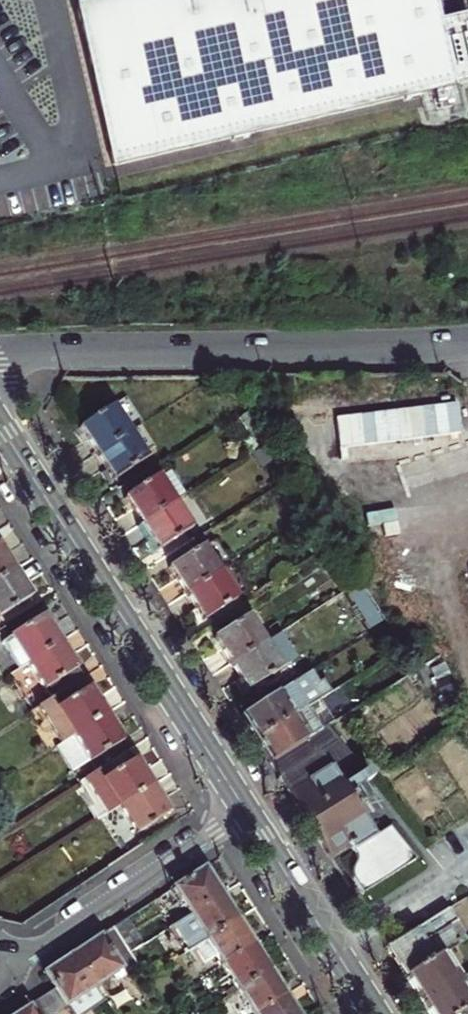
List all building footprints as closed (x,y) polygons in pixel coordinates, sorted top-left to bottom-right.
[(74,4),(81,34),(112,168),(467,83),(467,14),(467,12),(439,19),(434,0),(89,0),(74,4)] [(128,431),(112,406),(79,427),(96,452),(128,431)] [(96,452),(113,479),(145,458),(128,431),(96,452)] [(157,476),(125,497),(142,523),(174,503),(185,496),(170,472),(159,479),(157,476)] [(174,503),(142,523),(158,549),(190,528),(174,503)] [(186,592),(218,571),(202,546),(170,567),(186,592)] [(15,571),(0,547),(0,581),(15,571)] [(0,581),(0,620),(5,627),(38,606),(15,571),(0,581)] [(234,597),(218,571),(186,592),(202,618),(234,597)] [(18,669),(28,663),(61,643),(44,615),(2,643),(18,669)] [(246,616),(214,637),(230,662),(262,641),(246,616)] [(279,668),(262,641),(230,662),(247,688),(279,668)] [(84,679),(61,643),(28,663),(51,699),(84,679)] [(39,707),(62,743),(89,726),(107,715),(84,679),(51,699),(39,707)] [(306,705),(291,682),(240,714),(246,723),(256,738),(306,705)] [(322,729),(306,705),(256,738),(271,762),(322,729)] [(90,760),(92,763),(124,743),(107,715),(89,726),(62,743),(56,747),(72,772),(90,760)] [(366,816),(371,812),(357,790),(350,795),(346,788),(349,786),(345,780),(342,782),(324,752),(340,740),(328,725),(322,729),(271,762),(331,854),(350,842),(354,847),(376,833),(366,816)] [(152,787),(136,761),(104,781),(98,772),(79,783),(94,807),(90,810),(98,822),(121,808),(152,787)] [(152,787),(121,808),(137,834),(169,814),(152,787)] [(204,868),(174,888),(191,915),(221,895),(204,868)] [(191,915),(207,940),(238,921),(221,895),(191,915)] [(456,920),(448,907),(388,945),(408,976),(442,954),(467,938),(463,932),(457,936),(449,924),(456,920)] [(127,919),(112,929),(129,955),(144,945),(127,919)] [(207,940),(223,965),(254,946),(238,921),(207,940)] [(129,955),(112,929),(72,955),(95,988),(122,971),(117,962),(129,955)] [(223,965),(239,990),(270,971),(254,946),(223,965)] [(467,1008),(467,979),(466,976),(459,981),(442,954),(408,976),(432,1013),(458,1013),(467,1008)] [(65,1007),(70,1013),(82,1013),(103,1001),(95,988),(72,955),(44,973),(56,992),(29,1009),(32,1013),(54,1013),(65,1007)] [(254,1013),(259,1013),(287,997),(270,971),(239,990),(254,1013)] [(287,997),(259,1013),(298,1013),(287,997)]
